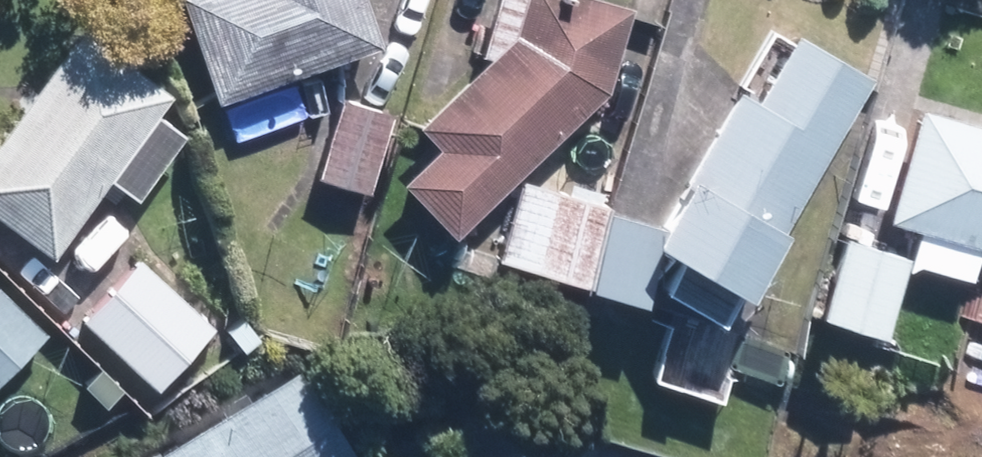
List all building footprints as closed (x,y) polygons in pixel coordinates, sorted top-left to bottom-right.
[(370,49),(353,0),(169,0),(204,104),(370,49)] [(606,94),(630,9),(598,0),(521,0),(510,38),(414,129),(435,150),(399,185),(453,241),(606,94)] [(38,260),(98,182),(126,203),(176,137),(148,116),(163,96),(72,27),(0,122),(0,231),(38,260)] [(739,301),(867,80),(789,34),(749,104),(731,95),(654,227),(611,214),(589,292),(643,308),(658,255),(739,301)] [(361,197),(384,116),(331,100),(307,181),(361,197)] [(913,109),(880,223),(981,253),(981,128),(913,109)] [(521,186),(499,264),(584,288),(607,210),(521,186)] [(880,342),(905,261),(840,240),(815,321),(880,342)] [(147,390),(203,332),(132,263),(75,322),(147,390)] [(36,335),(0,300),(0,373),(36,335)] [(281,374),(143,456),(331,456),(281,374)]
